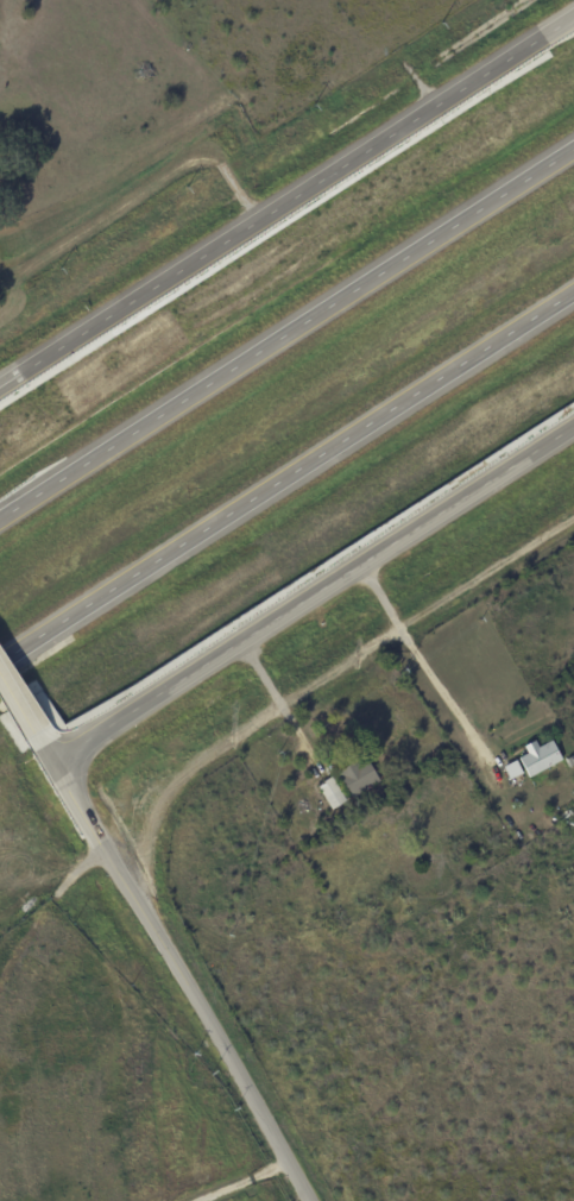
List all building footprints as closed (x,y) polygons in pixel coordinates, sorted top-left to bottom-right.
[(527,754),(519,757),(527,776),(562,761),(553,740),(538,746),(535,740),(523,745),(527,754)] [(339,770),(350,795),(379,782),(367,757),(339,770)] [(523,773),(516,760),(503,766),(509,779),(523,773)] [(345,802),(334,776),(318,783),(330,809),(345,802)]
